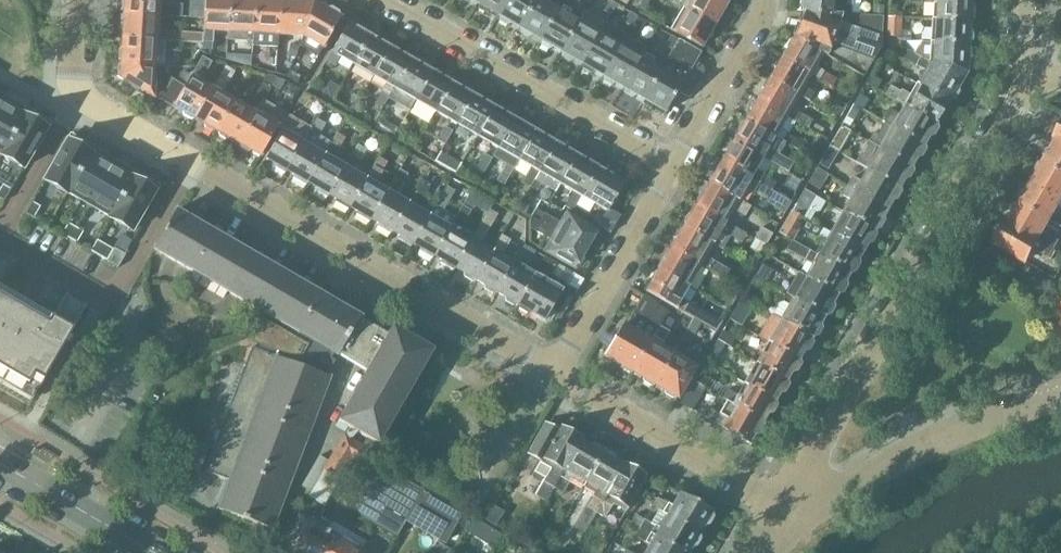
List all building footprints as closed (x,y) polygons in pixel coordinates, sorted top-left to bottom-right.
[(121,2),(121,10),(124,13),(124,14),(158,16),(158,17),(180,18),(181,6),(166,6),(166,5),(162,0),(124,0),(121,2)] [(205,0),(191,0),(190,19),(203,19),(205,0)] [(230,0),(205,0),(203,19),(203,31),(228,32),(230,0)] [(228,32),(253,34),(255,0),(230,0),(228,32)] [(278,35),(280,1),(269,0),(255,0),(253,34),(252,47),(277,48),(278,35)] [(303,36),(305,2),(294,2),(293,0),(282,0),(281,1),(280,1),(278,35),(303,36)] [(498,16),(507,0),(480,0),(477,4),(479,5),(479,8),(486,13),(490,11),(498,16)] [(519,28),(535,0),(507,0),(498,16),(499,17),(500,20),(507,25),(510,23),(519,28)] [(540,40),(558,10),(540,0),(535,0),(519,28),(520,29),(520,32),(528,37),(531,35),(540,40)] [(602,11),(610,15),(616,5),(608,0),(602,11)] [(633,5),(642,11),(643,11),(650,0),(636,0),(633,5)] [(684,9),(713,26),(718,18),(721,17),(725,10),(724,7),(725,6),(715,0),(689,0),(684,9)] [(849,16),(850,1),(861,1),(861,0),(801,0),(800,12),(803,12),(803,14),(836,16),(836,15),(849,16)] [(932,20),(933,20),(968,22),(970,0),(934,0),(932,20)] [(305,2),(303,36),(303,37),(323,48),(340,18),(338,17),(338,13),(331,9),(327,11),(312,3),(305,2)] [(610,15),(631,27),(637,17),(616,5),(610,15)] [(872,6),(871,17),(883,18),(883,7),(872,6)] [(713,26),(684,9),(671,31),(700,48),(706,39),(709,38),(713,31),(712,28),(713,26)] [(552,47),(561,52),(578,22),(558,10),(540,40),(541,41),(541,44),(549,49),(552,47)] [(123,29),(123,39),(157,41),(158,17),(158,16),(124,14),(124,16),(120,18),(120,26),(123,29)] [(824,54),(823,55),(863,78),(881,46),(883,18),(871,17),(849,16),(836,15),(836,16),(803,14),(794,37),(824,54)] [(887,17),(886,36),(898,37),(898,18),(887,17)] [(968,22),(933,20),(931,43),(968,46),(967,44),(971,41),(971,33),(968,30),(968,22)] [(573,59),(581,64),(599,34),(578,22),(561,52),(562,53),(562,56),(569,61),(573,59)] [(371,33),(358,25),(355,28),(348,23),(344,31),(326,61),(335,66),(339,58),(349,63),(352,65),(371,33)] [(643,34),(651,39),(657,29),(649,24),(643,34)] [(157,31),(157,41),(165,41),(178,42),(178,32),(157,31)] [(373,77),(392,45),(391,45),(389,47),(383,44),(384,41),(371,33),(352,65),(369,75),(373,77)] [(594,71),(602,76),(620,46),(599,34),(581,64),(582,65),(583,68),(590,73),(594,71)] [(676,40),(669,36),(663,46),(670,50),(676,40)] [(811,75),(823,55),(824,54),(794,37),(794,39),(790,40),(786,46),(787,50),(782,58),(811,75)] [(156,65),(157,41),(123,39),(122,49),(119,52),(118,59),(121,62),(121,63),(156,65)] [(659,69),(642,99),(640,103),(642,104),(663,116),(677,91),(689,98),(702,71),(700,65),(693,61),(698,52),(676,40),(670,50),(659,69)] [(178,42),(165,41),(165,51),(177,52),(178,42)] [(967,47),(968,46),(931,43),(929,63),(961,81),(965,73),(966,61),(970,59),(970,50),(967,47)] [(394,89),(412,57),(410,59),(404,56),(405,53),(392,45),(373,77),(390,87),(394,89)] [(614,83),(623,88),(640,58),(620,46),(602,76),(603,77),(604,81),(611,85),(614,83)] [(894,53),(915,66),(920,58),(910,52),(897,48),(894,53)] [(212,63),(202,57),(184,87),(173,106),(183,112),(184,115),(190,119),(194,118),(195,119),(212,89),(201,82),(212,63)] [(415,101),(433,69),(431,71),(425,68),(425,65),(412,57),(394,89),(411,99),(415,101)] [(635,95),(642,99),(659,69),(640,58),(623,88),(624,89),(624,93),(632,97),(635,95)] [(770,79),(799,96),(811,75),(782,58),(782,59),(778,61),(774,66),(775,71),(770,79)] [(156,65),(121,63),(121,65),(118,67),(117,77),(154,98),(155,96),(173,107),(173,106),(184,87),(172,80),(167,89),(155,82),(156,65)] [(929,63),(917,85),(949,103),(949,101),(953,100),(958,93),(956,89),(961,81),(929,63)] [(309,74),(292,65),(286,77),(302,86),(309,74)] [(435,113),(454,81),(453,81),(452,83),(446,80),(446,77),(433,69),(415,101),(432,111),(435,113)] [(819,80),(831,87),(836,79),(823,72),(819,80)] [(870,75),(865,83),(877,89),(881,82),(870,75)] [(799,96),(770,79),(770,80),(766,81),(762,87),(763,91),(758,100),(787,117),(799,96)] [(456,125),(475,93),(474,92),(472,95),(466,92),(467,88),(454,81),(435,113),(452,123),(456,125)] [(326,90),(322,97),(331,102),(339,87),(330,82),(326,90)] [(917,85),(905,106),(936,123),(940,116),(945,115),(949,108),(947,104),(949,103),(917,85)] [(234,102),(212,89),(195,119),(204,124),(205,128),(212,131),(215,130),(217,131),(234,102)] [(477,137),(495,105),(495,104),(493,107),(487,103),(488,100),(475,93),(456,125),(473,135),(477,137)] [(353,95),(344,110),(352,114),(360,99),(353,95)] [(858,96),(853,105),(861,109),(863,110),(868,101),(858,96)] [(1,154),(23,116),(16,112),(19,106),(5,99),(0,108),(0,154),(1,154)] [(746,121),(775,138),(787,117),(758,100),(758,101),(754,102),(750,108),(751,112),(746,121)] [(230,139),(238,144),(255,114),(234,102),(217,131),(218,132),(219,136),(226,140),(230,139)] [(838,102),(832,114),(839,118),(846,107),(838,102)] [(289,107),(281,103),(269,122),(255,114),(238,144),(240,145),(240,148),(247,152),(251,151),(260,157),(277,127),(289,107)] [(495,105),(477,137),(494,147),(497,149),(516,117),(516,116),(514,119),(508,115),(508,112),(495,105)] [(853,105),(846,117),(854,122),(861,109),(853,105)] [(905,105),(892,127),(923,146),(936,123),(905,106),(905,105)] [(290,135),(303,112),(299,109),(295,107),(282,130),(265,159),(274,164),(272,167),(284,174),(286,171),(287,171),(303,143),(290,135)] [(795,122),(808,129),(812,122),(799,114),(795,122)] [(0,155),(24,168),(46,130),(50,123),(36,115),(32,121),(23,115),(23,116),(1,154),(0,155)] [(378,117),(372,126),(394,139),(399,129),(378,117)] [(516,117),(497,149),(514,159),(518,161),(537,129),(536,128),(535,131),(528,127),(529,124),(516,117)] [(308,183),(324,155),(331,144),(318,136),(325,125),(316,120),(303,143),(287,171),(295,176),(293,179),(305,186),(307,183),(308,183)] [(739,133),(734,141),(763,158),(775,138),(746,121),(745,122),(741,123),(738,129),(739,133)] [(841,126),(829,147),(837,152),(838,152),(850,132),(849,130),(841,126)] [(892,127),(880,149),(911,167),(923,146),(892,127)] [(399,129),(394,139),(407,146),(412,137),(399,129)] [(539,173),(557,141),(557,140),(555,143),(549,139),(550,136),(537,129),(518,161),(535,171),(539,173)] [(68,194),(68,193),(90,155),(91,154),(82,149),(85,144),(71,135),(67,142),(45,181),(68,194)] [(783,142),(799,152),(804,145),(787,135),(783,142)] [(539,173),(556,183),(559,185),(578,153),(577,152),(576,155),(570,151),(570,148),(557,141),(539,173)] [(727,154),(722,162),(751,179),(763,158),(734,141),(733,142),(730,144),(726,150),(727,154)] [(1044,161),(1045,162),(1060,171),(1060,144),(1057,142),(1056,142),(1052,149),(1048,151),(1044,156),(1046,161),(1044,161)] [(352,156),(359,160),(365,149),(358,145),(352,156)] [(829,147),(819,163),(827,168),(837,152),(829,147)] [(880,149),(867,170),(899,188),(911,167),(880,149)] [(440,152),(434,162),(455,174),(461,164),(440,152)] [(559,185),(573,192),(564,207),(572,211),(580,197),(599,165),(598,164),(597,167),(590,163),(591,160),(578,153),(559,185)] [(68,193),(89,205),(114,161),(101,154),(98,159),(90,155),(68,193)] [(483,174),(492,159),(484,154),(475,169),(483,174)] [(345,167),(324,155),(308,183),(316,188),(314,191),(326,198),(328,195),(329,195),(345,167)] [(771,163),(784,171),(789,162),(776,155),(771,163)] [(386,162),(379,157),(366,179),(350,208),(358,212),(356,215),(369,222),(370,220),(371,220),(387,191),(374,184),(383,170),(382,169),(386,162)] [(89,205),(109,217),(131,179),(124,175),(127,169),(114,161),(89,205)] [(1033,183),(1060,199),(1060,171),(1045,162),(1044,161),(1044,163),(1039,165),(1036,170),(1038,175),(1033,183)] [(759,184),(751,179),(722,162),(709,184),(738,201),(746,187),(767,198),(771,191),(759,184)] [(599,165),(580,197),(605,212),(607,213),(609,210),(624,183),(611,175),(612,172),(599,165)] [(350,208),(366,179),(345,167),(329,195),(337,200),(335,203),(347,210),(349,207),(350,208)] [(817,168),(808,183),(819,189),(828,174),(817,168)] [(394,180),(401,185),(408,174),(400,169),(394,180)] [(867,170),(855,192),(886,210),(899,188),(867,170)] [(771,191),(772,191),(776,184),(763,177),(759,184),(771,191)] [(154,192),(158,186),(144,178),(141,183),(132,178),(131,179),(109,217),(109,218),(132,231),(154,192)] [(415,192),(422,196),(428,186),(421,181),(415,192)] [(1020,203),(1021,203),(1049,220),(1057,207),(1060,210),(1060,199),(1033,183),(1028,191),(1024,192),(1021,197),(1022,202),(1020,203)] [(750,208),(738,201),(709,184),(696,206),(697,206),(726,223),(733,210),(744,217),(750,208)] [(0,190),(0,198),(4,200),(10,189),(3,185),(0,190)] [(434,256),(450,227),(457,217),(443,209),(444,209),(450,198),(454,192),(446,187),(442,194),(436,204),(436,205),(429,216),(413,244),(421,249),(419,252),(432,259),(433,256),(434,256)] [(804,190),(791,212),(793,212),(803,218),(816,197),(804,190)] [(387,191),(371,220),(379,225),(377,227),(390,234),(391,232),(392,232),(408,203),(387,191)] [(842,213),(874,231),(886,210),(855,192),(842,213)] [(41,207),(33,202),(27,213),(34,218),(41,207)] [(408,203),(392,232),(400,237),(398,239),(411,247),(412,244),(413,244),(429,216),(408,203)] [(1007,222),(1007,223),(1037,240),(1053,250),(1058,241),(1042,232),(1049,220),(1021,203),(1020,203),(1020,205),(1016,206),(1013,211),(1014,216),(1009,223),(1007,222)] [(457,216),(464,220),(470,210),(463,206),(457,216)] [(726,223),(697,206),(684,227),(713,244),(720,231),(741,243),(746,234),(726,223)] [(535,210),(530,217),(539,223),(544,215),(535,210)] [(611,211),(610,212),(601,228),(610,233),(620,216),(611,211)] [(388,335),(176,212),(154,250),(300,334),(285,360),(252,348),(241,375),(237,377),(213,440),(215,444),(205,472),(229,481),(218,509),(272,530),(329,379),(322,374),(333,354),(365,373),(340,424),(378,445),(432,351),(391,328),(388,335)] [(861,252),(830,234),(803,218),(793,212),(780,234),(791,240),(799,226),(826,241),(818,256),(849,274),(861,252)] [(544,215),(539,223),(586,250),(597,231),(566,213),(560,224),(544,215)] [(874,231),(842,213),(830,234),(861,252),(874,231)] [(586,250),(539,223),(535,231),(550,240),(544,251),(575,269),(586,250)] [(998,232),(995,237),(996,242),(995,244),(1025,262),(1033,249),(1049,258),(1053,250),(1037,240),(1007,223),(1003,231),(998,232)] [(69,239),(76,228),(68,224),(62,235),(69,239)] [(472,240),(455,269),(464,274),(464,277),(472,282),(475,280),(476,281),(493,251),(481,244),(489,229),(481,225),(473,239),(472,240)] [(455,269),(472,240),(450,227),(434,256),(442,261),(440,264),(453,271),(454,268),(455,269)] [(724,279),(729,270),(706,257),(713,244),(684,227),(672,249),(701,266),(724,279)] [(83,232),(76,228),(69,239),(77,243),(83,232)] [(761,228),(754,239),(765,246),(772,235),(761,228)] [(493,251),(476,281),(485,286),(485,289),(493,294),(496,292),(497,293),(514,263),(501,255),(510,241),(502,236),(493,251)] [(97,240),(91,251),(107,261),(111,253),(113,250),(97,240)] [(514,263),(497,293),(505,297),(505,301),(513,306),(517,304),(518,305),(535,275),(522,267),(532,250),(524,246),(514,263)] [(118,268),(125,255),(114,248),(107,262),(118,268)] [(701,266),(672,249),(659,270),(688,287),(701,266)] [(818,256),(805,277),(836,296),(849,274),(818,256)] [(535,275),(518,305),(519,305),(519,309),(527,314),(530,312),(533,313),(531,315),(544,322),(545,320),(559,296),(558,295),(561,290),(544,280),(554,263),(545,257),(535,275)] [(762,264),(754,276),(765,283),(773,270),(762,264)] [(558,265),(552,274),(566,283),(572,273),(558,265)] [(688,287),(659,270),(647,292),(701,324),(707,314),(682,299),(688,287)] [(754,277),(749,285),(764,294),(769,286),(754,277)] [(805,277),(793,299),(824,317),(836,296),(805,277)] [(732,284),(720,305),(729,310),(741,289),(732,284)] [(29,406),(37,392),(56,359),(72,331),(0,288),(0,389),(29,406)] [(741,299),(729,319),(740,326),(752,305),(741,299)] [(780,321),(811,339),(824,317),(793,299),(780,321)] [(811,339),(780,321),(771,316),(759,337),(768,342),(799,360),(811,339)] [(606,357),(634,373),(652,342),(624,326),(606,357)] [(660,328),(652,342),(634,373),(657,386),(674,355),(660,347),(668,333),(660,328)] [(154,345),(182,361),(193,342),(172,330),(168,338),(160,334),(154,345)] [(722,332),(717,340),(725,344),(729,347),(733,338),(722,332)] [(690,345),(682,340),(674,355),(657,386),(678,398),(696,368),(682,359),(690,345)] [(717,340),(705,361),(713,365),(725,344),(717,340)] [(799,360),(768,342),(756,363),(787,381),(799,360)] [(756,363),(744,384),(775,401),(787,381),(756,363)] [(698,373),(693,382),(702,387),(704,388),(709,380),(698,373)] [(678,402),(689,408),(702,387),(693,382),(690,380),(678,402)] [(732,404),(763,422),(775,401),(744,384),(732,404)] [(763,422),(732,404),(725,417),(711,409),(706,418),(750,444),(763,422)] [(545,483),(553,488),(581,440),(559,427),(553,438),(540,460),(553,468),(545,483)] [(524,462),(535,469),(540,460),(553,438),(542,431),(524,462)] [(340,447),(313,494),(326,501),(358,446),(343,439),(339,447),(340,447)] [(570,478),(583,485),(601,454),(581,442),(581,440),(553,488),(562,493),(570,478)] [(601,454),(583,485),(596,492),(587,507),(595,512),(622,466),(601,454)] [(623,464),(622,466),(595,512),(604,517),(613,502),(626,510),(645,477),(623,464)] [(342,529),(337,538),(348,544),(372,503),(405,522),(422,493),(376,468),(342,529)] [(460,515),(422,493),(405,522),(443,544),(460,515)] [(711,512),(680,493),(672,508),(657,500),(652,507),(667,516),(698,534),(711,512)] [(493,506),(485,519),(487,520),(495,526),(503,513),(494,507),(493,506)] [(587,507),(575,528),(584,533),(595,512),(587,507)] [(337,538),(342,529),(316,514),(293,552),(328,552),(337,538)] [(635,516),(631,524),(639,529),(644,521),(635,516)] [(639,529),(681,552),(687,552),(698,534),(667,516),(659,530),(644,521),(639,529)] [(473,518),(465,532),(495,551),(504,537),(484,525),(473,518)] [(639,529),(635,537),(650,546),(646,552),(681,552),(639,529)] [(328,552),(363,552),(348,544),(337,538),(328,552)] [(530,547),(539,552),(540,552),(545,545),(535,539),(530,547)]
